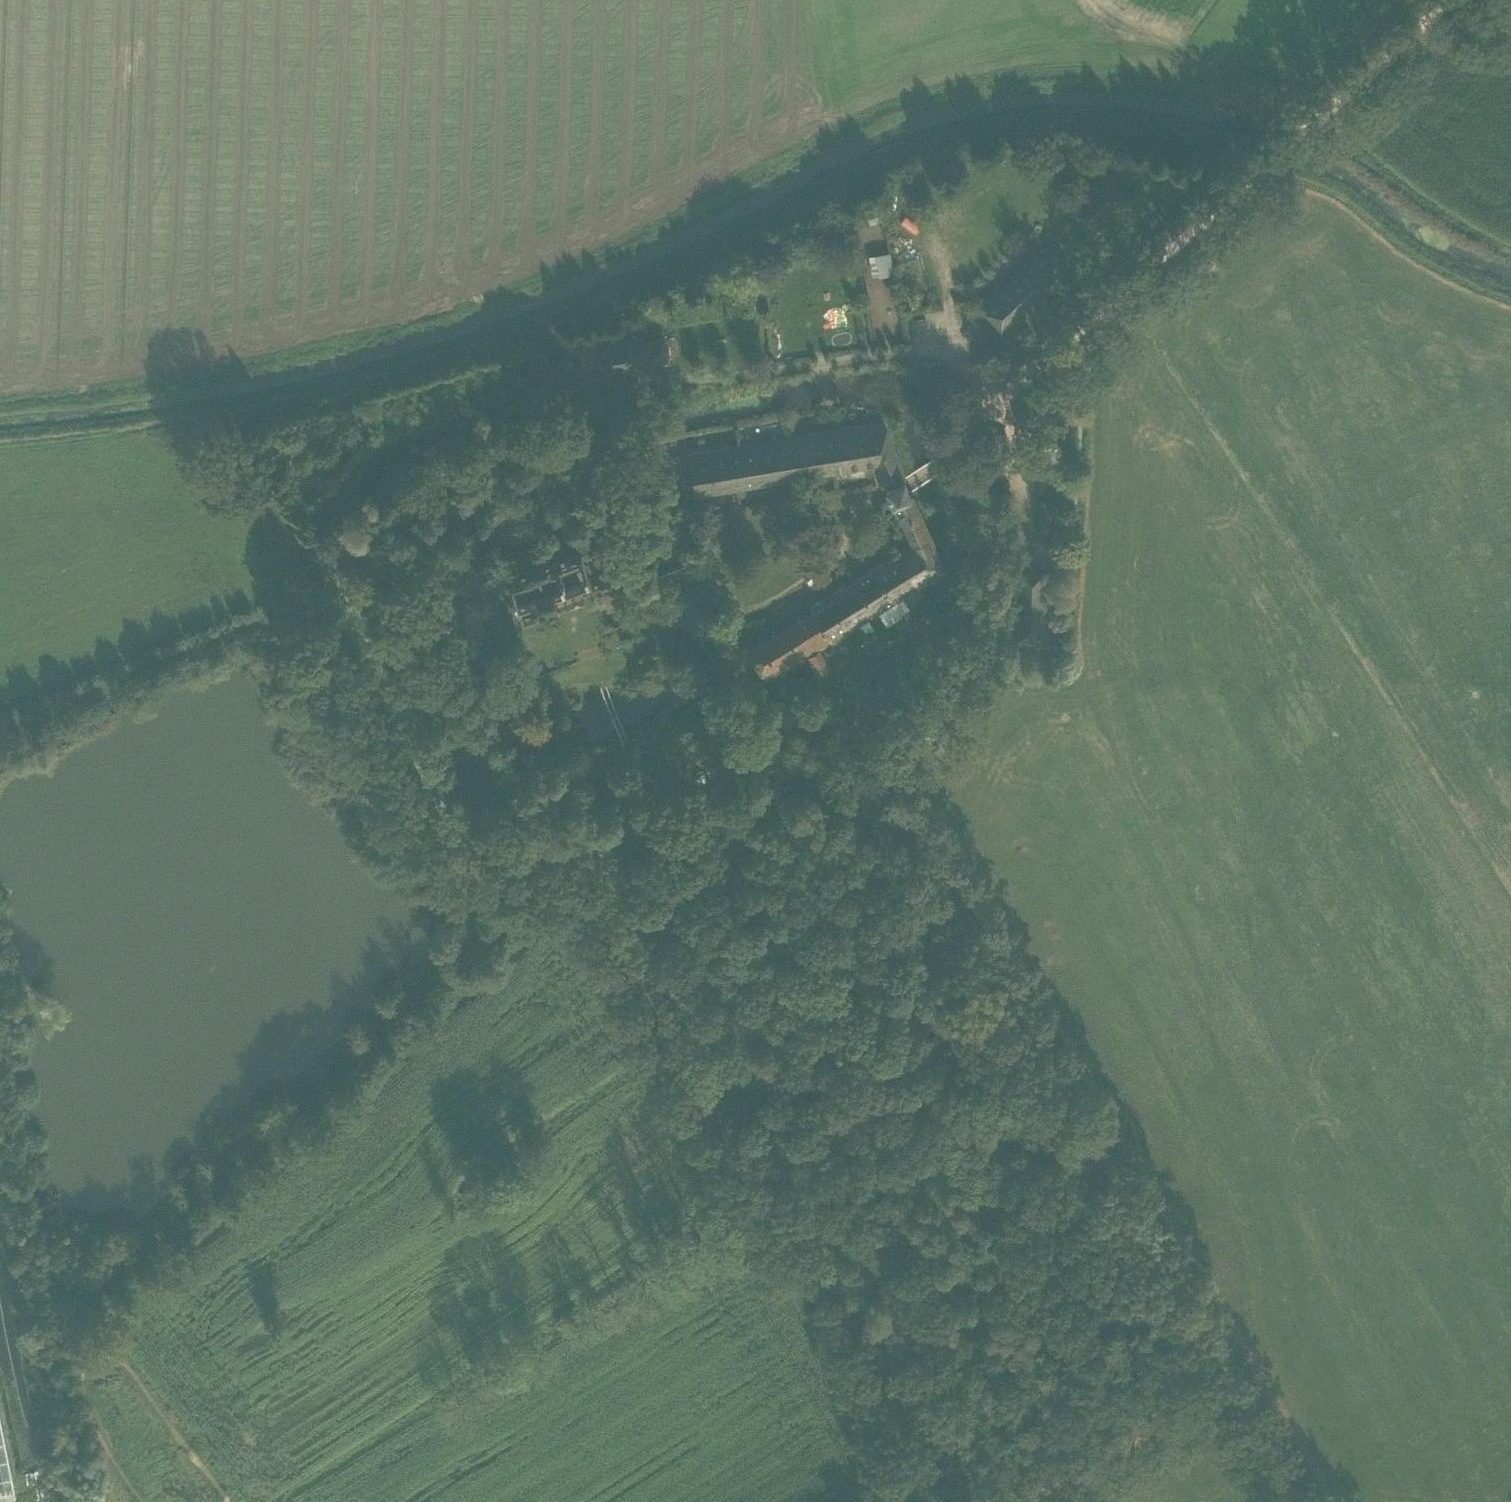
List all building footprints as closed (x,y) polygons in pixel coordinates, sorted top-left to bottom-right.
[(795,250),(793,257),(798,263),(806,261),(808,253),(803,248),(801,242),(794,244),(795,250)] [(885,485),(904,478),(882,421),(791,436),(798,474),(876,461),(885,485)] [(736,444),(742,483),(798,474),(791,436),(736,444)] [(694,491),(742,483),(736,444),(688,452),(694,491)] [(930,534),(909,489),(891,498),(910,543),(930,534)] [(910,543),(898,551),(920,583),(946,568),(930,534),(910,543)] [(894,599),(920,583),(898,551),(872,567),(894,599)] [(566,572),(584,569),(582,556),(563,560),(566,572)] [(866,616),(894,599),(872,567),(845,584),(866,616)] [(845,584),(823,597),(832,611),(835,610),(846,628),(866,616),(845,584)] [(812,609),(783,627),(789,636),(800,630),(812,650),(831,639),(831,638),(846,628),(835,610),(832,611),(823,597),(810,605),(812,609)] [(789,636),(783,627),(748,649),(765,678),(812,650),(800,630),(789,636)] [(862,692),(875,681),(863,667),(850,677),(862,692)] [(20,1490),(0,1391),(0,1494),(20,1490)]
